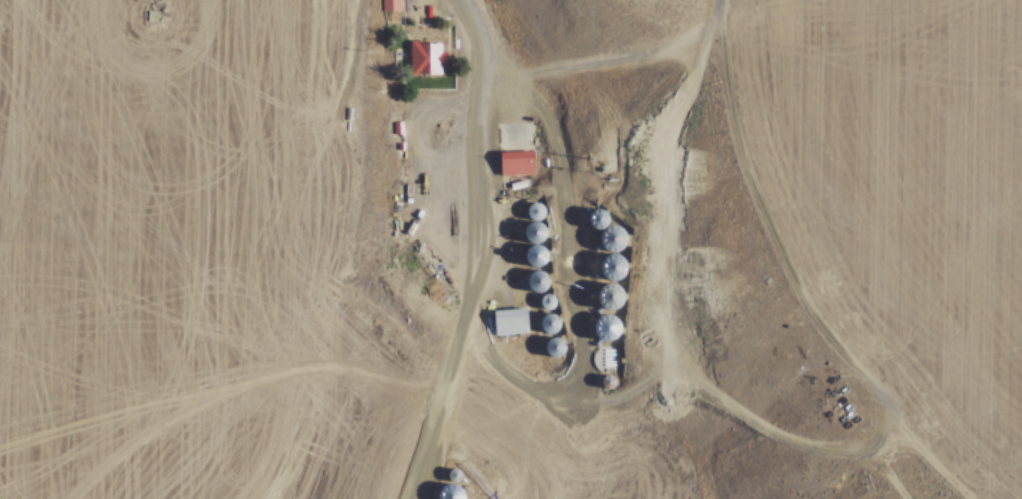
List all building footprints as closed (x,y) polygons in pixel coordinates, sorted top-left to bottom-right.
[(380,13),(399,13),(399,0),(380,0),(380,13)] [(444,43),(410,43),(410,74),(443,74),(444,43)] [(501,175),(534,175),(535,152),(502,151),(501,175)] [(544,205),(531,205),(531,219),(544,219),(544,205)] [(594,211),(591,227),(605,230),(609,213),(594,211)] [(527,224),(528,245),(531,245),(531,266),(549,265),(548,245),(547,245),(546,223),(527,224)] [(623,258),(607,258),(607,277),(623,277),(623,258)] [(602,309),(623,309),(623,286),(602,286),(602,309)] [(560,332),(559,316),(544,317),(545,333),(560,332)] [(564,356),(564,341),(550,341),(550,356),(564,356)] [(466,493),(450,483),(440,498),(462,498),(466,493)]
